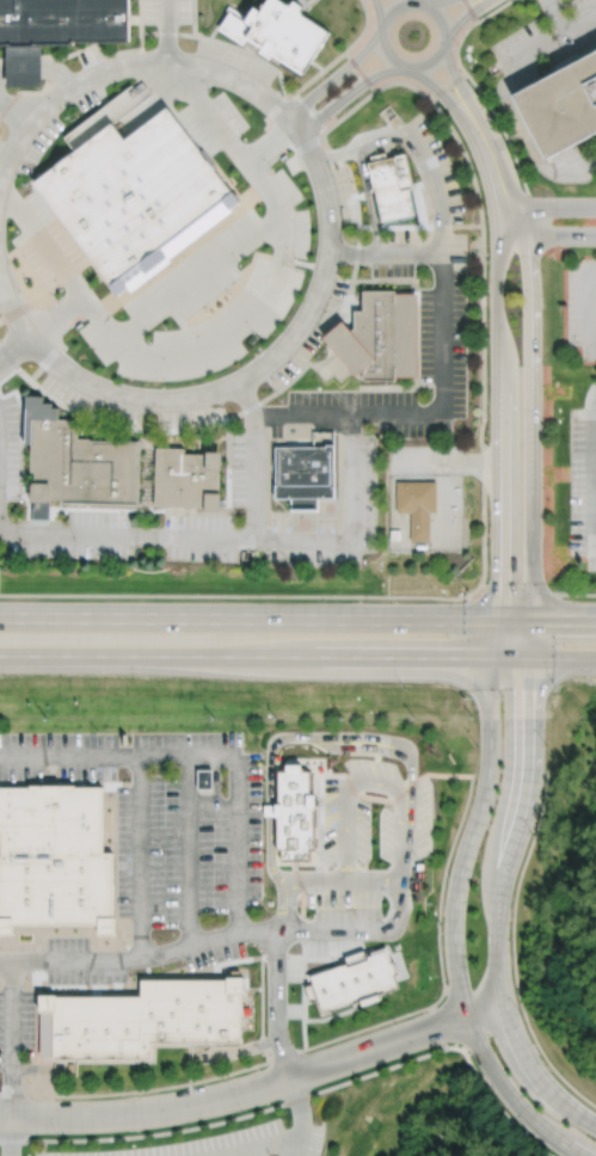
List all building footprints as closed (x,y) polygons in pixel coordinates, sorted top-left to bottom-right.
[(5,44),(42,43),(130,42),(129,0),(0,0),(0,44),(5,44)] [(262,17),(270,0),(274,0),(325,37),(303,69),(274,50),(269,57),(247,43),(244,48),(219,31),(229,14),(247,25),(256,13),(262,17)] [(6,84),(42,84),(42,43),(5,44),(6,84)] [(553,161),(595,138),(595,54),(518,96),(553,161)] [(116,294),(241,199),(166,103),(123,135),(111,121),(32,179),(116,294)] [(381,223),(413,216),(412,213),(417,211),(411,189),(413,189),(405,150),(392,153),(393,154),(385,156),(383,152),(368,154),(369,160),(365,161),(371,189),(373,187),(374,192),(381,223)] [(413,295),(416,373),(395,373),(395,380),(362,380),(362,369),(355,376),(322,337),(343,320),(351,330),(351,313),(361,313),(361,288),(392,288),(392,295),(413,295)] [(31,417),(30,471),(35,471),(33,502),(139,505),(141,439),(78,438),(78,419),(31,417)] [(155,445),(154,509),(226,509),(226,456),(185,455),(185,445),(155,445)] [(275,447),(276,498),(290,498),(290,511),(319,510),(319,498),(334,498),(333,445),(275,447)] [(395,481),(395,512),(410,512),(410,541),(430,541),(430,514),(437,514),(437,481),(395,481)] [(31,482),(31,523),(49,523),(50,482),(31,482)] [(389,530),(389,540),(399,540),(399,530),(389,530)] [(277,849),(282,849),(282,859),(308,859),(308,849),(313,849),(313,808),(315,808),(315,801),(315,794),(309,794),(309,771),(301,771),(301,761),(284,761),(284,771),(278,771),(278,804),(274,804),(274,817),(277,817),(277,849)] [(196,769),(196,787),(211,787),(211,769),(196,769)] [(11,931),(11,922),(97,922),(97,930),(113,930),(113,850),(102,850),(102,783),(51,783),(0,783),(0,931),(11,931)] [(383,946),(389,961),(392,960),(395,973),(392,974),(397,986),(376,994),(379,998),(358,1006),(356,1001),(318,1015),(313,1000),(307,1002),(301,985),(307,983),(303,973),(326,965),(327,967),(344,961),(342,957),(361,949),(362,954),(383,946)] [(140,978),(240,978),(240,1039),(150,1039),(150,1057),(53,1057),(53,1010),(38,1010),(38,994),(139,995),(140,978)]
